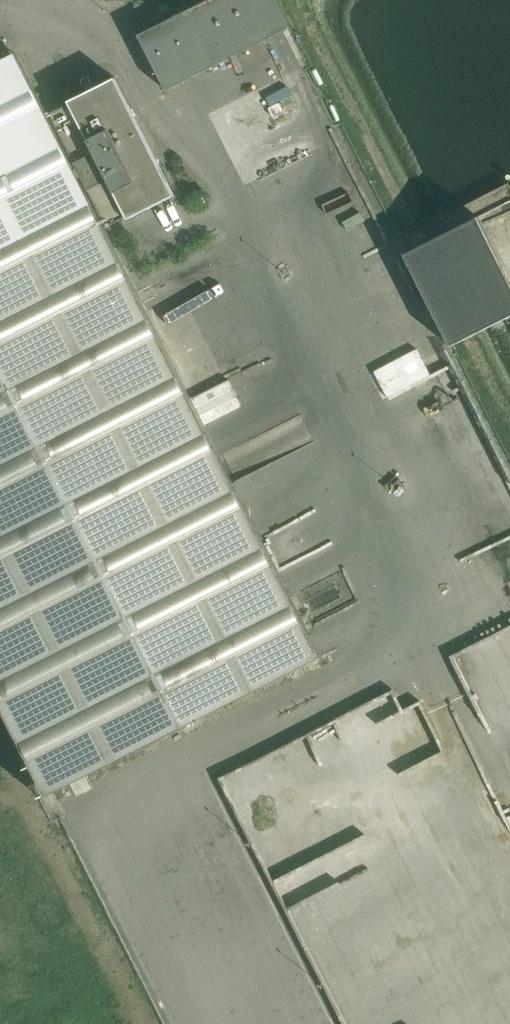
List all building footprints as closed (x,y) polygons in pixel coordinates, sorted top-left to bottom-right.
[(139,36),(167,91),(267,40),(246,0),(209,0),(139,36)] [(0,62),(0,702),(47,795),(322,657),(18,53),(0,62)] [(69,104),(50,114),(107,228),(127,218),(128,220),(175,196),(116,78),(68,102),(69,104)] [(434,239),(404,255),(451,348),(509,318),(509,280),(478,217),(434,239)]
